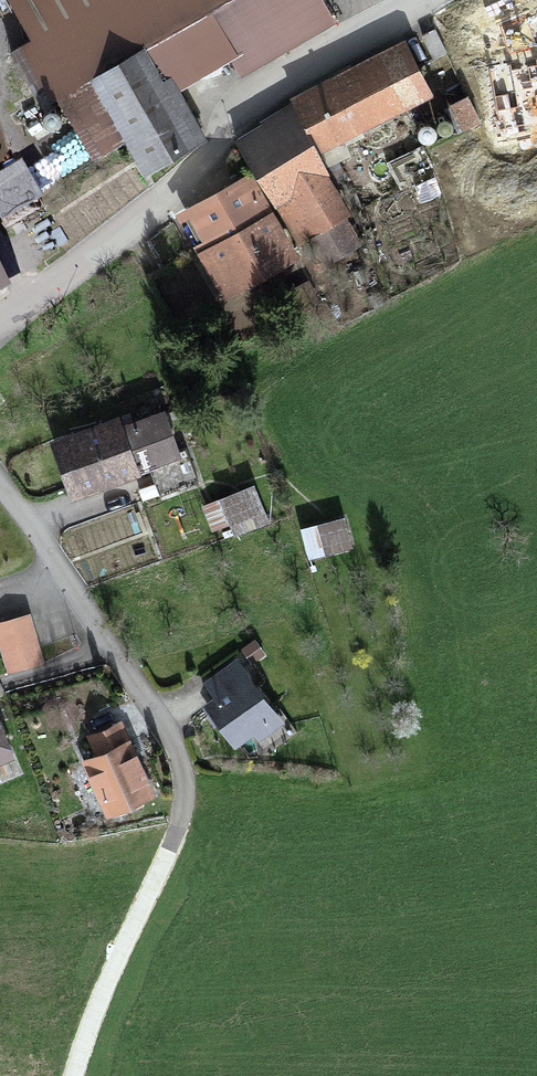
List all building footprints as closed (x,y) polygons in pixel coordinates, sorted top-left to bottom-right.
[(54,108),(176,38),(206,21),(240,1),(239,0),(7,0),(6,1),(32,46),(21,52),(54,108)] [(240,1),(206,21),(242,80),(335,24),(320,0),(239,0),(240,1)] [(146,180),(211,144),(174,79),(190,63),(176,38),(54,108),(88,166),(126,145),(146,180)] [(410,49),(298,105),(324,158),(436,102),(410,49)] [(469,108),(448,116),(455,134),(475,126),(469,108)] [(287,115),(237,146),(292,231),(306,222),(316,237),(340,222),(330,207),(341,200),(287,115)] [(424,155),(345,189),(356,215),(435,181),(424,155)] [(51,207),(33,173),(0,189),(0,216),(7,230),(51,207)] [(180,216),(198,252),(268,215),(248,178),(180,216)] [(268,215),(198,252),(226,305),(296,268),(268,215)] [(122,419),(53,443),(72,496),(179,458),(164,415),(125,428),(122,419)] [(252,498),(204,513),(212,539),(260,524),(252,498)] [(341,529),(303,536),(308,561),(346,554),(341,529)] [(0,627),(0,657),(5,675),(41,665),(29,620),(0,627)] [(202,695),(244,763),(291,735),(249,666),(202,695)] [(1,723),(0,723),(0,775),(18,768),(1,723)] [(154,803),(122,729),(78,749),(110,822),(154,803)]
